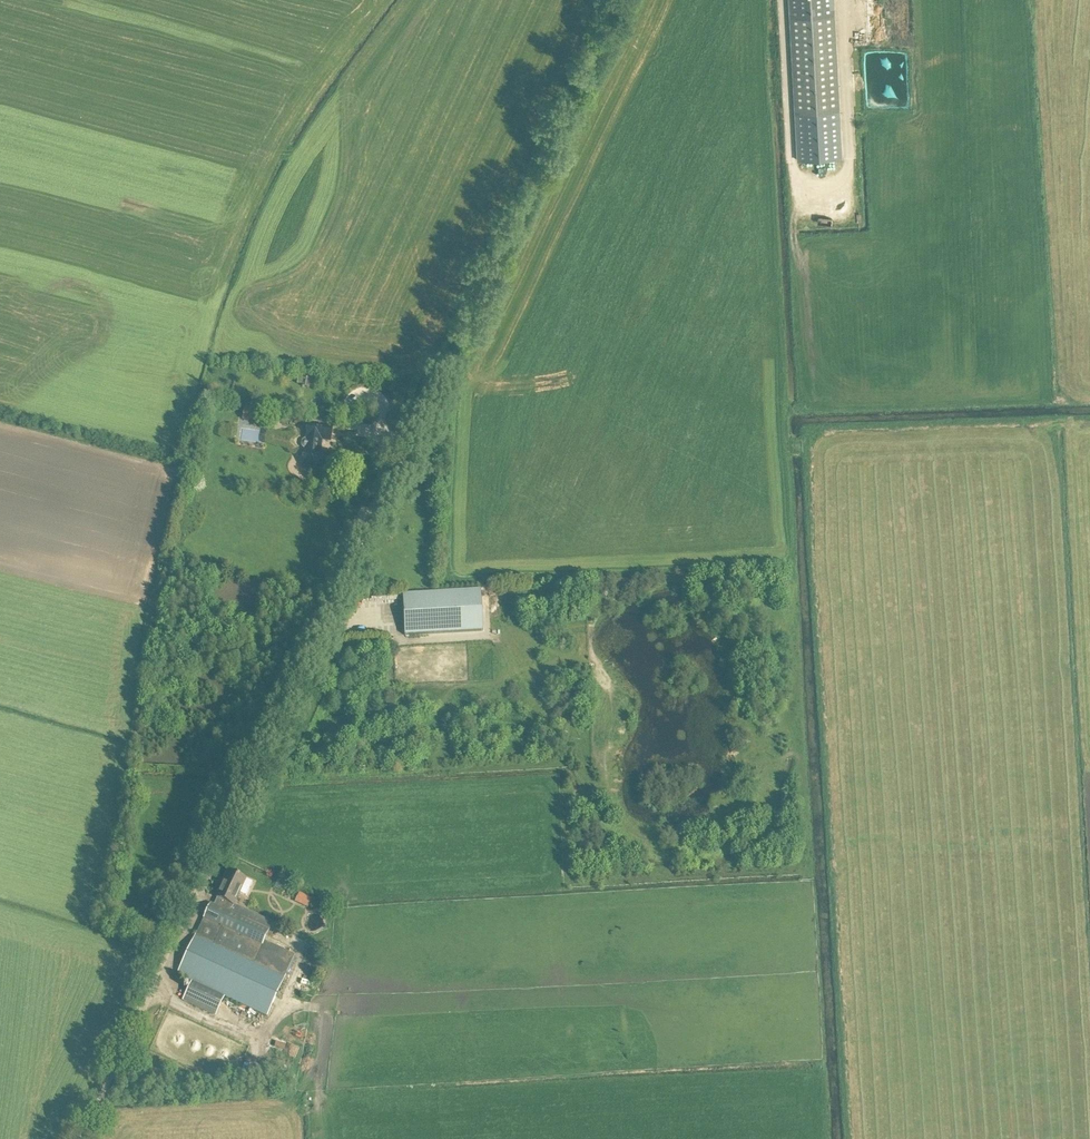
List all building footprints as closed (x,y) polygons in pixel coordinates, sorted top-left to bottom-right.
[(799,159),(843,157),(834,0),(790,0),(799,159)] [(314,381),(298,379),(297,385),(302,386),(302,388),(308,389),(309,387),(314,388),(314,381)] [(244,407),(242,421),(260,423),(262,410),(244,407)] [(328,454),(320,453),(321,442),(331,443),(333,427),(307,423),(304,441),(302,441),(301,443),(300,448),(302,449),(304,451),(302,466),(338,471),(340,457),(328,455),(328,454)] [(402,596),(404,636),(482,632),(480,592),(402,596)] [(267,1017),(294,957),(264,943),(273,924),(233,906),(239,894),(246,897),(252,883),(228,872),(216,898),(217,899),(214,906),(210,904),(196,935),(177,975),(192,982),(183,1001),(215,1016),(224,997),(267,1017)] [(165,875),(161,883),(167,886),(171,878),(165,875)] [(300,891),(294,901),(306,908),(312,899),(300,891)]
